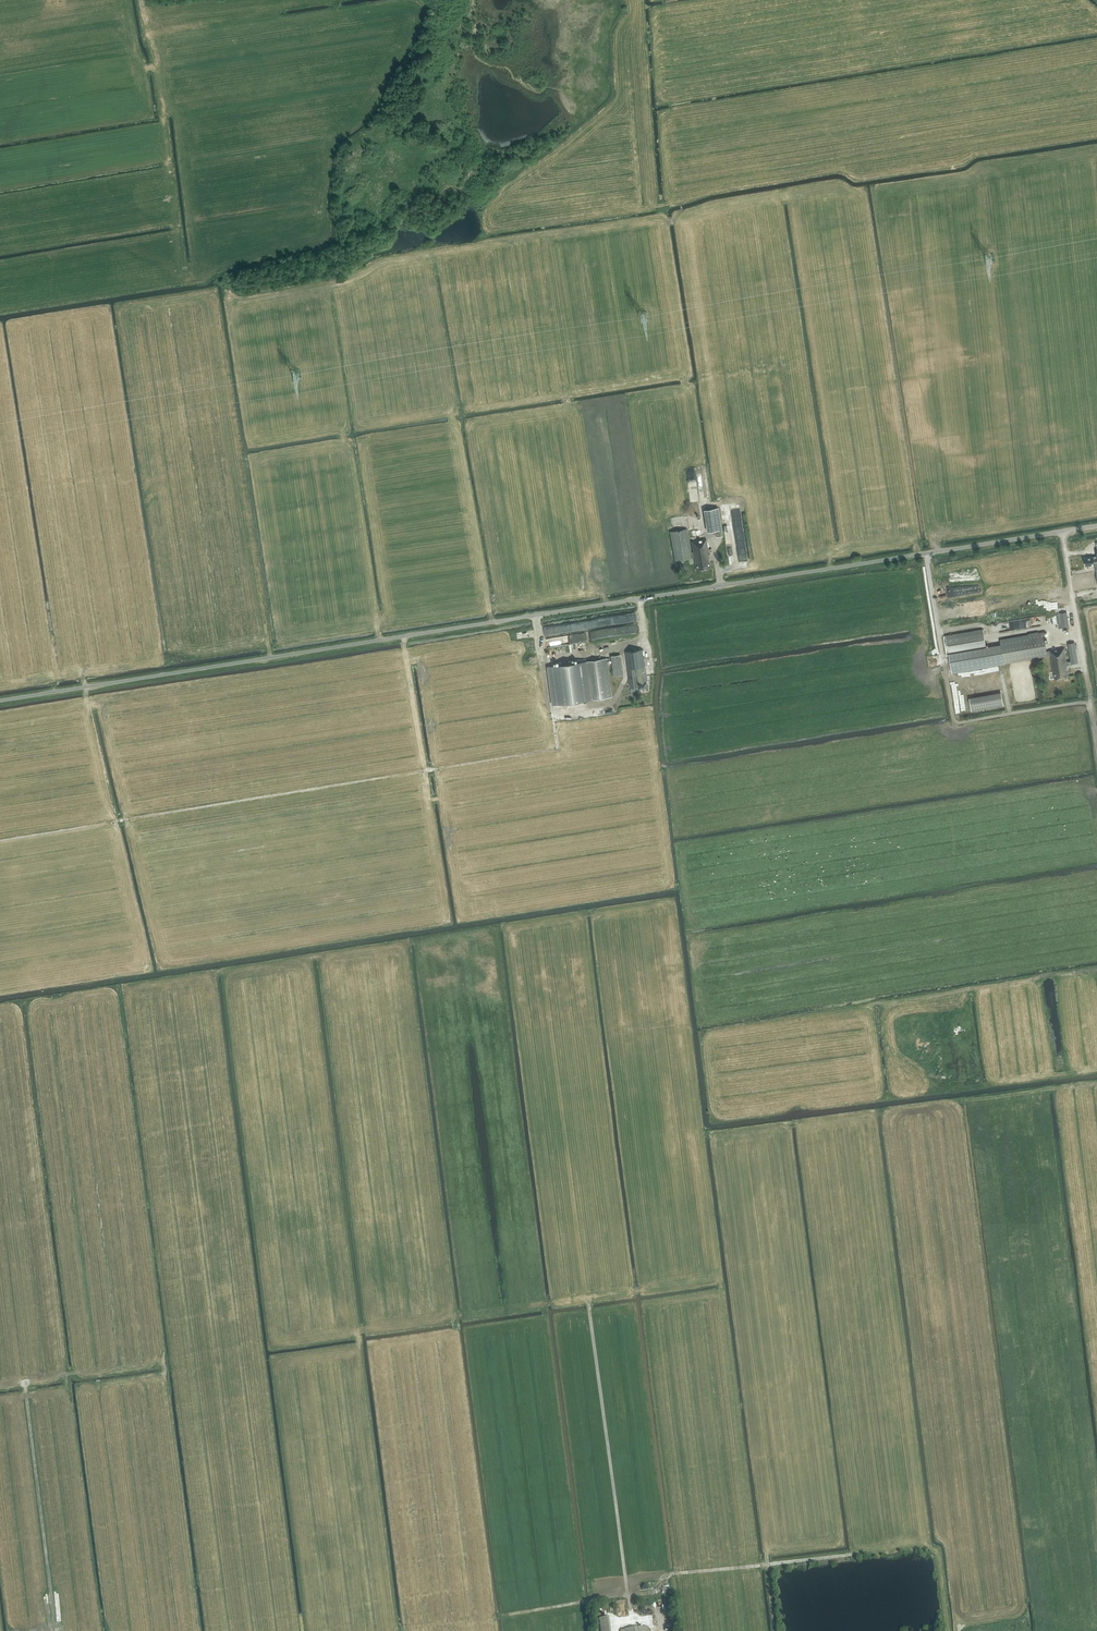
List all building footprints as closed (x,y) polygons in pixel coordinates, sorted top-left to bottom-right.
[(704,468),(697,469),(699,488),(706,487),(704,468)] [(718,507),(704,510),(707,532),(721,529),(718,507)] [(694,558),(696,570),(711,568),(706,539),(691,541),(693,552),(691,552),(687,529),(670,532),(674,561),(694,558)] [(728,548),(735,547),(732,531),(725,532),(728,548)] [(730,564),(738,563),(736,547),(727,548),(730,564)] [(1096,579),(1096,558),(1094,558),(1094,556),(1084,558),(1085,567),(1095,565),(1096,579)] [(1067,612),(1060,613),(1062,630),(1069,629),(1067,612)] [(614,624),(637,622),(636,613),(617,615),(617,618),(614,619),(614,624)] [(623,625),(607,628),(607,632),(605,632),(605,637),(625,634),(623,625)] [(1029,634),(1000,639),(1001,644),(986,647),(983,629),(946,636),(949,653),(952,672),(1050,655),(1054,678),(1069,676),(1067,665),(1072,665),(1071,663),(1078,662),(1074,642),(1068,643),(1071,661),(1067,661),(1064,648),(1046,651),(1043,632),(1038,633),(1038,632),(1029,633),(1029,634)] [(642,648),(625,651),(630,687),(638,686),(638,689),(648,687),(647,685),(647,681),(648,681),(646,665),(645,666),(642,648)] [(620,654),(610,655),(613,676),(623,675),(620,654)] [(586,699),(588,699),(612,696),(606,658),(548,666),(553,704),(583,700),(586,699)] [(601,1630),(611,1630),(609,1617),(599,1618),(601,1630)]
